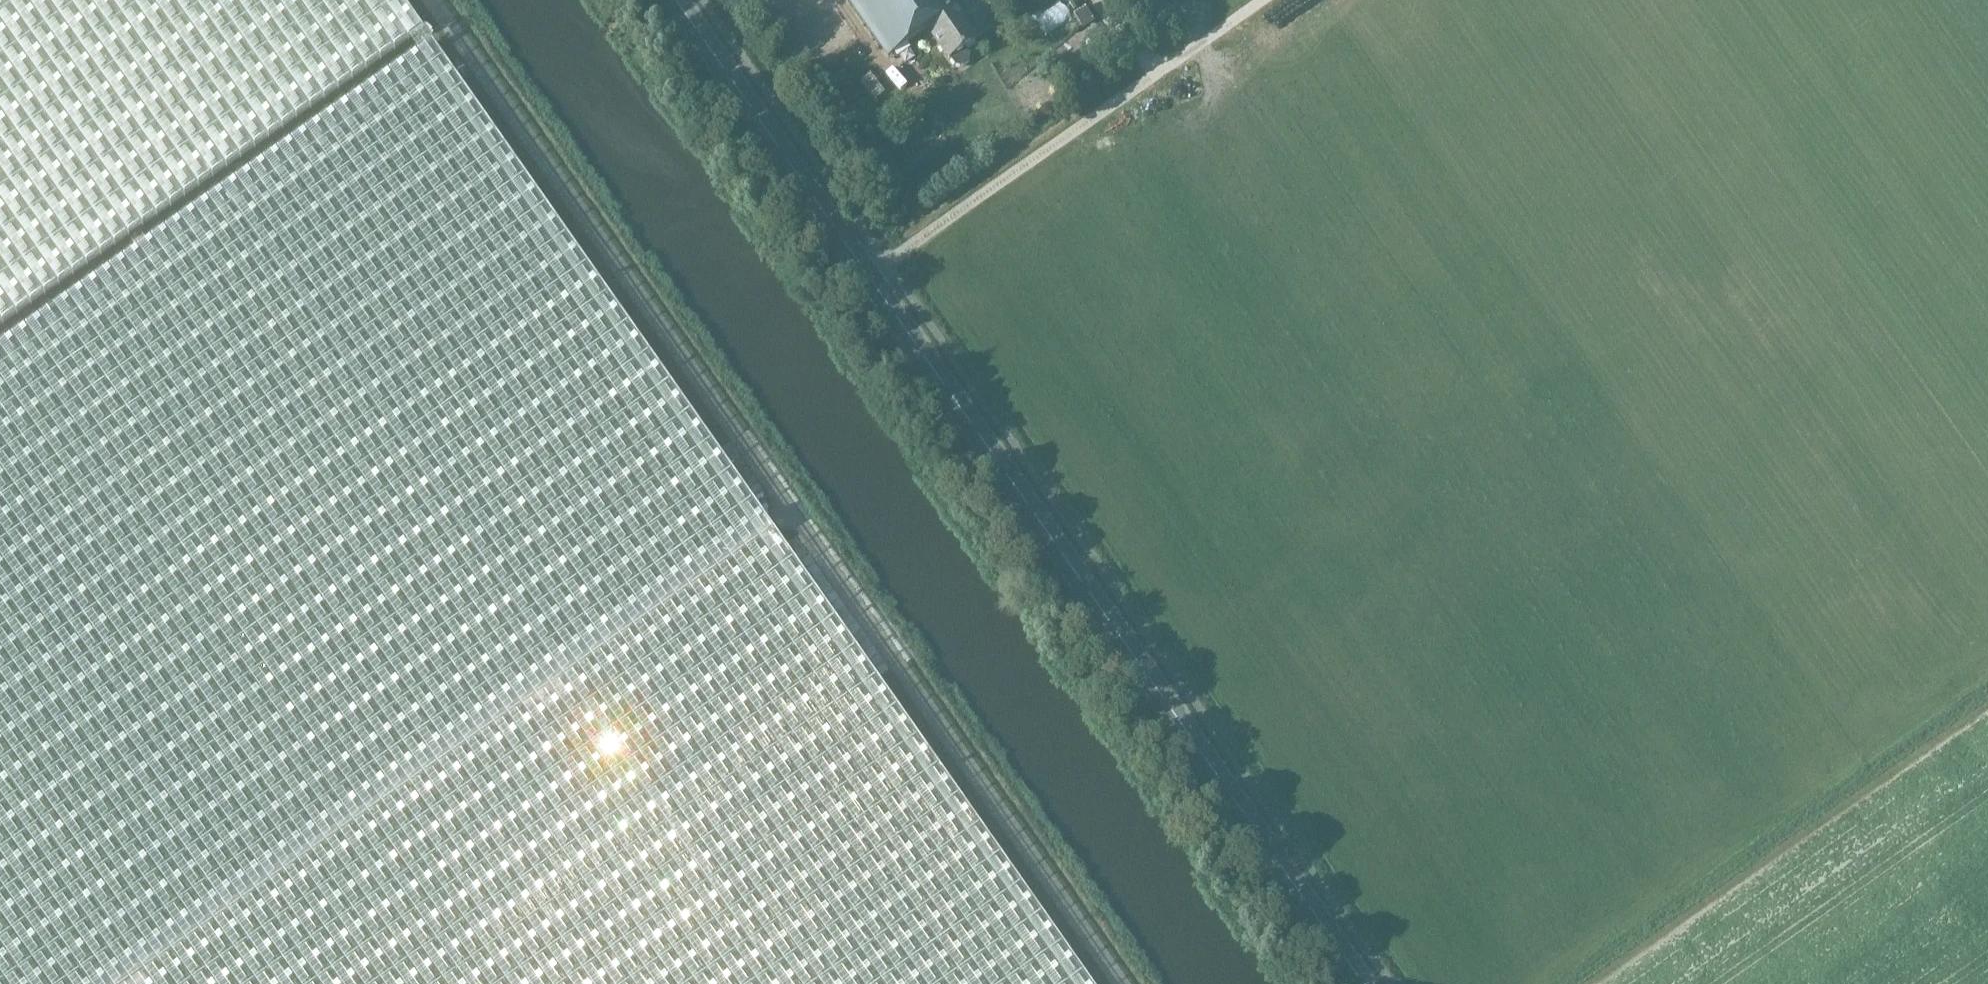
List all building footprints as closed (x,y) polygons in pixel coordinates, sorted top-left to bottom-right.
[(423,29),(403,0),(0,0),(0,325),(423,29)] [(967,49),(980,40),(966,19),(969,17),(956,0),(850,0),(890,56),(928,29),(950,61),(952,60),(957,67),(962,67),(971,61),(972,56),(967,49)] [(1083,24),(1093,18),(1085,5),(1075,12),(1083,24)] [(432,42),(0,345),(0,983),(1092,983),(432,42)] [(860,82),(867,92),(878,84),(870,74),(860,82)] [(1026,96),(1026,87),(1017,87),(1017,96),(1026,96)]
